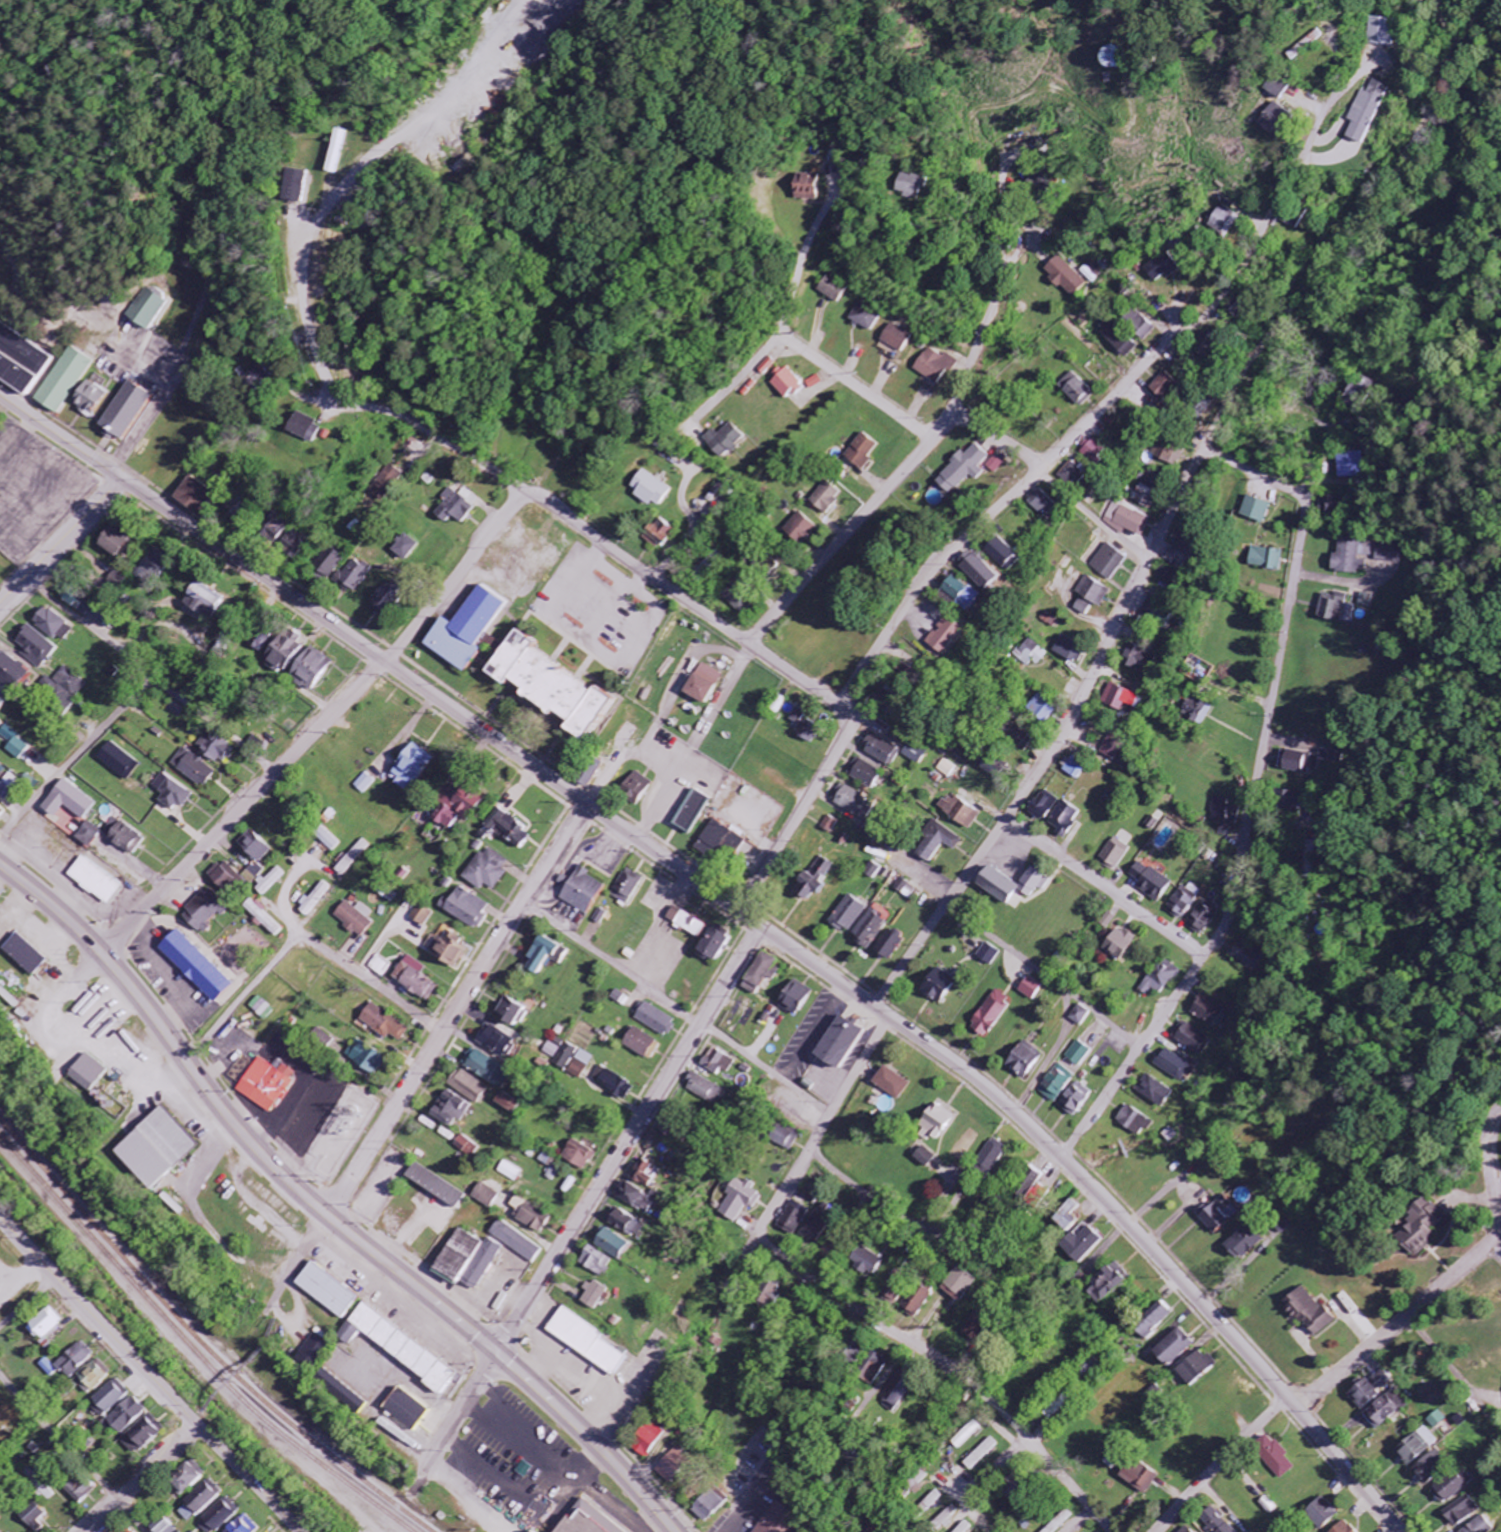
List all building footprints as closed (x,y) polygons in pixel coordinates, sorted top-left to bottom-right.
[(1397,46),(1397,19),(1373,18),(1373,45),(1397,46)] [(1266,90),(1280,101),(1292,86),(1278,75),(1266,90)] [(1391,86),(1375,79),(1369,93),(1362,90),(1351,120),(1355,121),(1349,137),(1368,144),(1391,86)] [(1259,129),(1282,137),(1291,111),(1268,103),(1259,129)] [(350,132),(340,129),(329,172),(338,174),(350,132)] [(294,170),(291,201),(308,203),(311,172),(294,170)] [(921,199),(925,177),(903,173),(899,195),(921,199)] [(793,176),(793,200),(820,199),(819,175),(793,176)] [(1210,225),(1229,239),(1244,218),(1225,205),(1210,225)] [(1293,225),(1306,228),(1309,212),(1296,209),(1293,225)] [(1146,267),(1157,283),(1167,276),(1169,279),(1183,270),(1170,252),(1146,267)] [(1073,299),(1088,283),(1059,255),(1044,271),(1073,299)] [(1094,284),(1106,272),(1100,265),(1093,272),(1087,266),(1081,272),(1094,284)] [(819,291),(841,305),(852,287),(829,274),(819,291)] [(168,300),(145,289),(129,321),(152,333),(168,300)] [(887,313),(864,300),(852,319),(875,333),(887,313)] [(1146,342),(1158,330),(1137,308),(1125,320),(1146,342)] [(1099,330),(1129,358),(1140,347),(1109,319),(1099,330)] [(882,342),(906,353),(915,335),(891,324),(882,342)] [(36,402),(59,416),(93,361),(69,346),(36,402)] [(948,370),(953,373),(959,361),(945,353),(944,356),(927,347),(915,371),(941,384),(948,370)] [(778,363),(771,356),(759,370),(766,376),(778,363)] [(770,382),(786,398),(792,393),(795,396),(807,385),(788,365),(770,382)] [(271,383),(264,367),(248,374),(256,390),(271,383)] [(1095,393),(1072,372),(1058,387),(1081,408),(1095,393)] [(1182,385),(1169,372),(1151,388),(1164,402),(1182,385)] [(1377,385),(1356,376),(1346,401),(1366,410),(1377,385)] [(107,392),(85,380),(72,406),(94,417),(107,392)] [(149,396),(126,382),(99,427),(123,441),(149,396)] [(324,425),(297,412),(288,430),(316,443),(324,425)] [(719,435),(714,429),(704,439),(723,460),(747,439),(732,423),(719,435)] [(862,472),(872,460),(869,457),(878,446),(864,433),(844,457),(862,472)] [(1178,468),(1187,450),(1162,438),(1154,456),(1178,468)] [(1107,453),(1093,439),(1080,453),(1094,467),(1107,453)] [(988,457),(974,442),(935,480),(950,495),(969,476),(974,481),(983,472),(978,467),(988,457)] [(1341,479),(1371,477),(1370,463),(1366,463),(1365,453),(1340,454),(1341,479)] [(1057,476),(1070,489),(1084,476),(1072,462),(1057,476)] [(373,495),(390,503),(404,472),(388,465),(373,495)] [(630,488),(657,509),(672,491),(645,469),(630,488)] [(1156,496),(1165,476),(1152,470),(1149,475),(1144,472),(1137,488),(1156,496)] [(199,517),(216,492),(189,475),(173,499),(199,517)] [(811,505),(827,515),(841,491),(825,482),(811,505)] [(454,516),(462,523),(482,501),(467,488),(460,496),(452,488),(444,498),(448,501),(436,514),(446,524),(454,516)] [(1054,505),(1036,488),(1024,501),(1042,518),(1054,505)] [(1242,517),(1266,524),(1272,504),(1248,496),(1242,517)] [(1106,518),(1114,522),(1120,507),(1113,503),(1106,518)] [(1143,537),(1151,519),(1122,506),(1114,524),(1143,537)] [(817,525),(798,513),(784,533),(803,546),(817,525)] [(294,527),(282,514),(265,530),(277,542),(294,527)] [(646,537),(663,547),(675,529),(658,518),(646,537)] [(129,534),(103,528),(98,550),(124,556),(129,534)] [(405,562),(419,546),(406,534),(392,551),(405,562)] [(998,569),(1013,555),(995,535),(980,549),(998,569)] [(1332,572),(1367,573),(1367,558),(1373,558),(1374,541),(1340,540),(1339,556),(1333,556),(1332,572)] [(1127,556),(1104,544),(1090,569),(1113,582),(1127,556)] [(1376,562),(1403,563),(1403,544),(1376,544),(1376,562)] [(1279,572),(1283,552),(1252,547),(1249,566),(1279,572)] [(172,558),(147,548),(135,577),(159,587),(172,558)] [(347,555),(330,548),(319,573),(336,580),(347,555)] [(995,577),(969,550),(954,565),(980,591),(995,577)] [(342,584),(361,593),(372,568),(354,559),(342,584)] [(936,591),(964,612),(977,596),(949,575),(936,591)] [(1111,590),(1087,576),(1076,593),(1101,608),(1111,590)] [(205,619),(220,599),(197,581),(182,601),(205,619)] [(370,606),(383,616),(399,596),(385,585),(370,606)] [(1346,595),(1321,594),(1319,619),(1344,621),(1346,595)] [(1358,607),(1372,608),(1373,595),(1359,594),(1358,607)] [(741,616),(752,604),(743,595),(732,607),(741,616)] [(1088,616),(1093,606),(1079,600),(1074,610),(1088,616)] [(64,642),(73,627),(42,606),(30,624),(54,640),(56,637),(64,642)] [(959,627),(941,618),(927,646),(945,655),(959,627)] [(56,645),(24,627),(15,643),(23,648),(18,656),(42,669),(56,645)] [(249,647),(262,654),(272,635),(260,628),(249,647)] [(484,674),(502,685),(505,680),(521,689),(517,695),(548,715),(550,712),(566,722),(562,729),(582,741),(608,698),(590,688),(589,690),(527,651),(532,643),(511,630),(484,674)] [(316,691),(331,661),(307,649),(303,658),(298,656),(302,648),(277,636),(263,664),(286,675),(286,676),(316,691)] [(1079,664),(1086,646),(1060,636),(1053,653),(1079,664)] [(1040,666),(1049,653),(1028,638),(1014,656),(1031,668),(1035,662),(1040,666)] [(1123,665),(1151,675),(1158,655),(1129,645),(1123,665)] [(29,672),(0,650),(0,710),(29,672)] [(722,675),(700,663),(683,694),(705,706),(722,675)] [(53,682),(45,676),(38,685),(48,692),(42,701),(64,716),(86,684),(63,667),(53,682)] [(1122,713),(1125,704),(1139,711),(1145,699),(1111,684),(1102,704),(1122,713)] [(1060,707),(1041,694),(1029,712),(1049,724),(1060,707)] [(1214,705),(1191,696),(1182,717),(1205,727),(1214,705)] [(30,746),(5,727),(0,733),(0,737),(9,745),(5,750),(19,761),(30,746)] [(1028,752),(1034,737),(1016,729),(1009,744),(1028,752)] [(236,749),(207,732),(196,751),(216,763),(220,758),(228,763),(236,749)] [(1127,739),(1111,733),(1102,754),(1117,761),(1127,739)] [(861,752),(893,768),(902,750),(871,734),(861,752)] [(126,782),(140,766),(110,741),(96,758),(126,782)] [(927,751),(907,743),(902,757),(922,764),(927,751)] [(394,786),(415,794),(430,754),(405,745),(393,775),(397,777),(394,786)] [(171,764),(202,790),(216,773),(186,747),(171,764)] [(1318,774),(1320,755),(1283,752),(1281,770),(1318,774)] [(1342,763),(1343,753),(1320,752),(1320,761),(1342,763)] [(1064,771),(1079,781),(1088,767),(1073,757),(1064,771)] [(882,773),(857,758),(847,774),(872,790),(882,773)] [(619,790),(635,805),(653,786),(637,771),(619,790)] [(169,811),(176,804),(180,809),(191,796),(165,773),(152,787),(162,795),(157,801),(169,811)] [(376,782),(366,773),(354,787),(364,795),(376,782)] [(5,801),(21,783),(10,774),(0,786),(0,797),(5,801)] [(62,807),(81,821),(94,803),(60,778),(37,809),(52,820),(62,807)] [(451,831),(462,811),(472,817),(483,797),(457,782),(434,821),(451,831)] [(864,821),(874,803),(842,786),(832,804),(864,821)] [(707,797),(690,790),(673,828),(691,836),(707,797)] [(1060,800),(1046,790),(1029,813),(1043,823),(1060,800)] [(1303,810),(1304,793),(1281,791),(1279,808),(1303,810)] [(980,813),(954,796),(949,803),(943,799),(936,810),(970,830),(980,813)] [(1236,827),(1241,809),(1229,805),(1230,801),(1217,798),(1208,832),(1230,838),(1233,826),(1236,827)] [(1066,838),(1083,812),(1065,801),(1048,826),(1066,838)] [(489,827),(519,851),(532,835),(502,810),(489,827)] [(819,828),(830,835),(838,822),(827,815),(819,828)] [(102,836),(132,857),(145,840),(114,818),(102,836)] [(746,841),(713,820),(695,849),(714,861),(723,847),(736,856),(746,841)] [(75,840),(89,849),(102,831),(87,821),(75,840)] [(962,840),(939,824),(916,856),(929,865),(943,844),(953,852),(962,840)] [(340,845),(321,825),(313,833),(332,853),(340,845)] [(236,844),(259,865),(272,852),(249,830),(236,844)] [(1098,862),(1115,873),(1131,848),(1114,837),(1098,862)] [(509,864),(485,848),(465,879),(483,890),(486,885),(496,891),(509,872),(505,869),(509,864)] [(796,897),(805,904),(813,893),(818,897),(825,886),(821,883),(833,866),(817,855),(797,884),(803,887),(796,897)] [(121,886),(82,856),(66,876),(106,906),(121,886)] [(337,870),(344,876),(354,863),(347,858),(337,870)] [(245,881),(224,860),(208,877),(229,897),(245,881)] [(1135,889),(1158,904),(1172,884),(1138,861),(1129,875),(1140,882),(1135,889)] [(249,871),(257,880),(266,871),(258,862),(249,871)] [(863,875),(874,881),(881,868),(870,862),(863,875)] [(1008,906),(1018,890),(1032,899),(1039,887),(1045,891),(1051,881),(1030,868),(1020,885),(986,865),(974,885),(1008,906)] [(590,914),(603,884),(589,878),(591,873),(579,867),(573,880),(563,875),(559,884),(567,887),(560,901),(590,914)] [(611,897),(629,906),(644,879),(626,869),(611,897)] [(909,901),(917,890),(901,880),(894,890),(909,901)] [(307,918),(330,888),(321,881),(299,911),(307,918)] [(1168,912),(1187,920),(1200,889),(1190,885),(1187,893),(1178,889),(1168,912)] [(439,907),(481,933),(490,917),(486,914),(492,905),(460,886),(450,903),(444,899),(439,907)] [(208,925),(218,914),(222,918),(230,909),(207,889),(181,918),(203,938),(212,928),(208,925)] [(865,909),(847,895),(828,922),(846,936),(865,909)] [(244,907),(275,938),(283,930),(252,899),(244,907)] [(1221,911),(1204,900),(1188,925),(1206,936),(1221,911)] [(361,904),(357,909),(346,901),(334,917),(363,938),(374,923),(369,920),(374,913),(361,904)] [(435,916),(422,904),(411,917),(424,928),(435,916)] [(696,939),(704,926),(673,907),(666,919),(675,924),(674,926),(696,939)] [(602,926),(609,914),(603,910),(596,922),(602,926)] [(867,951),(887,924),(868,911),(848,938),(867,951)] [(1100,924),(1109,930),(1117,918),(1108,912),(1100,924)] [(28,938),(38,927),(29,919),(19,930),(28,938)] [(695,953),(711,964),(730,934),(713,924),(695,953)] [(1138,939),(1123,927),(1104,949),(1120,962),(1138,939)] [(157,949),(214,1004),(233,984),(176,929),(157,949)] [(461,945),(464,940),(448,932),(444,940),(437,937),(428,955),(458,970),(469,949),(461,945)] [(894,962),(902,938),(883,932),(876,956),(894,962)] [(31,978),(46,962),(16,934),(1,950),(31,978)] [(541,978),(559,946),(541,936),(527,959),(531,962),(527,970),(541,978)] [(1259,968),(1266,950),(1239,941),(1233,959),(1259,968)] [(991,967),(1001,953),(987,943),(977,958),(991,967)] [(563,966),(570,952),(561,947),(553,961),(563,966)] [(774,961),(760,952),(739,987),(755,996),(765,979),(771,982),(778,971),(771,967),(774,961)] [(384,978),(393,967),(379,956),(371,967),(384,978)] [(1154,989),(1165,996),(1182,970),(1164,959),(1142,992),(1149,997),(1154,989)] [(424,1000),(435,982),(402,964),(392,982),(424,1000)] [(942,1005),(955,980),(934,969),(921,993),(942,1005)] [(1019,991),(1033,1002),(1044,987),(1029,977),(1019,991)] [(796,1017),(809,992),(789,982),(776,1007),(796,1017)] [(626,996),(617,991),(612,999),(620,1004),(626,996)] [(986,1040),(1013,1003),(996,991),(969,1028),(986,1040)] [(1226,1007),(1201,995),(1191,1015),(1216,1027),(1226,1007)] [(520,1029),(530,1010),(505,998),(496,1017),(520,1029)] [(633,1020),(667,1038),(676,1021),(643,1003),(633,1020)] [(402,1043),(411,1029),(371,1004),(360,1021),(388,1040),(390,1036),(402,1043)] [(1093,1013),(1080,1004),(1070,1019),(1083,1028),(1093,1013)] [(814,1060),(840,1073),(860,1029),(834,1017),(814,1060)] [(1213,1041),(1185,1021),(1173,1038),(1202,1057),(1213,1041)] [(650,1063),(661,1044),(632,1027),(621,1045),(650,1063)] [(476,1041),(504,1059),(514,1043),(492,1029),(488,1036),(482,1032),(476,1041)] [(1022,1081),(1045,1058),(1027,1040),(1005,1064),(1022,1081)] [(1094,1051),(1080,1041),(1068,1058),(1082,1068),(1094,1051)] [(594,1057),(566,1043),(563,1050),(549,1043),(544,1053),(560,1061),(557,1067),(582,1080),(594,1057)] [(347,1063),(379,1074),(385,1055),(354,1044),(347,1063)] [(1195,1068),(1167,1048),(1156,1064),(1184,1084),(1195,1068)] [(715,1076),(720,1068),(726,1072),(733,1061),(715,1049),(709,1059),(704,1056),(698,1066),(715,1076)] [(504,1089),(513,1071),(471,1050),(462,1068),(504,1089)] [(108,1067),(84,1053),(69,1080),(94,1093),(108,1067)] [(278,1072),(259,1059),(236,1092),(270,1114),(297,1074),(283,1065),(278,1072)] [(1039,1091),(1056,1104),(1077,1076),(1060,1063),(1039,1091)] [(634,1085),(600,1067),(591,1083),(624,1102),(634,1085)] [(909,1084),(882,1067),(871,1085),(897,1102),(909,1084)] [(489,1086),(458,1069),(448,1087),(480,1104),(489,1086)] [(683,1091),(714,1107),(722,1090),(692,1074),(683,1091)] [(1136,1093),(1164,1110),(1175,1091),(1147,1075),(1136,1093)] [(1076,1119),(1094,1093),(1078,1081),(1060,1107),(1076,1119)] [(454,1132),(472,1106),(449,1089),(431,1116),(454,1132)] [(512,1115),(520,1104),(502,1092),(494,1103),(512,1115)] [(951,1118),(934,1105),(914,1130),(932,1144),(951,1118)] [(1116,1122),(1142,1139),(1153,1122),(1128,1105),(1116,1122)] [(199,1147),(162,1107),(113,1153),(150,1193),(199,1147)] [(791,1151),(798,1135),(775,1126),(768,1142),(791,1151)] [(480,1148),(463,1135),(455,1145),(472,1158),(480,1148)] [(1004,1146),(988,1139),(971,1177),(986,1184),(1004,1146)] [(596,1152),(571,1140),(561,1160),(587,1172),(596,1152)] [(912,1158),(925,1169),(934,1158),(922,1147),(912,1158)] [(547,1166),(552,1158),(544,1153),(539,1161),(547,1166)] [(631,1180),(651,1190),(660,1169),(640,1160),(631,1180)] [(523,1171),(504,1162),(499,1173),(517,1182),(523,1171)] [(465,1195),(415,1163),(405,1178),(456,1210),(465,1195)] [(1029,1200),(1045,1174),(1032,1166),(1016,1192),(1029,1200)] [(552,1182),(560,1171),(554,1167),(546,1178),(552,1182)] [(719,1214),(738,1223),(746,1207),(754,1211),(762,1196),(754,1192),(756,1187),(737,1178),(719,1214)] [(651,1196),(622,1182),(615,1199),(651,1216),(660,1195),(653,1192),(651,1196)] [(1215,1235),(1241,1213),(1225,1194),(1199,1216),(1215,1235)] [(550,1216),(514,1198),(509,1208),(519,1213),(515,1221),(541,1234),(550,1216)] [(1068,1234),(1080,1222),(1074,1216),(1081,1208),(1074,1200),(1054,1220),(1068,1234)] [(796,1237),(808,1209),(790,1201),(778,1230),(796,1237)] [(835,1208),(819,1201),(802,1237),(818,1244),(835,1208)] [(1401,1244),(1417,1260),(1438,1239),(1433,1233),(1449,1217),(1435,1202),(1405,1230),(1410,1235),(1401,1244)] [(647,1224),(615,1209),(607,1226),(639,1240),(647,1224)] [(533,1265),(543,1250),(499,1219),(489,1234),(533,1265)] [(1105,1241),(1086,1223),(1061,1248),(1081,1267),(1105,1241)] [(1242,1264),(1264,1240),(1248,1225),(1226,1249),(1242,1264)] [(592,1244),(620,1263),(632,1246),(604,1227),(592,1244)] [(503,1247),(490,1240),(484,1238),(476,1241),(458,1231),(446,1252),(442,1256),(439,1262),(450,1264),(455,1267),(456,1266),(463,1270),(460,1284),(473,1290),(477,1291),(503,1247)] [(579,1263),(603,1279),(614,1262),(590,1246),(579,1263)] [(883,1262),(859,1246),(848,1263),(872,1278),(883,1262)] [(1087,1292),(1103,1307),(1132,1277),(1116,1261),(1087,1292)] [(295,1286),(343,1321),(359,1298),(311,1263),(295,1286)] [(961,1304),(975,1281),(955,1269),(941,1292),(961,1304)] [(597,1312),(609,1290),(595,1282),(582,1304),(597,1312)] [(758,1303),(774,1310),(783,1291),(766,1284),(758,1303)] [(1335,1324),(1308,1286),(1289,1300),(1317,1338),(1335,1324)] [(904,1315),(918,1321),(929,1293),(915,1287),(904,1315)] [(1175,1313),(1163,1302),(1136,1331),(1147,1342),(1175,1313)] [(456,1374),(363,1304),(337,1339),(349,1348),(359,1334),(439,1395),(456,1374)] [(29,1329),(44,1343),(66,1322),(52,1307),(29,1329)] [(606,1334),(564,1308),(548,1333),(617,1376),(629,1357),(602,1340),(606,1334)] [(1196,1344),(1181,1328),(1152,1355),(1168,1371),(1196,1344)] [(72,1379),(98,1355),(85,1342),(58,1367),(50,1359),(43,1366),(55,1379),(64,1370),(72,1379)] [(1177,1371),(1190,1388),(1217,1368),(1204,1350),(1177,1371)] [(886,1363),(871,1354),(855,1379),(870,1389),(886,1363)] [(111,1379),(97,1362),(79,1377),(93,1394),(111,1379)] [(1394,1381),(1384,1370),(1373,1380),(1383,1392),(1394,1381)] [(368,1405),(326,1371),(316,1384),(357,1418),(368,1405)] [(879,1400),(896,1411),(911,1385),(894,1375),(879,1400)] [(133,1392),(118,1378),(91,1407),(107,1420),(133,1392)] [(1364,1412),(1381,1396),(1363,1378),(1347,1393),(1364,1412)] [(431,1412),(400,1387),(381,1410),(413,1435),(431,1412)] [(1381,1433),(1412,1403),(1398,1387),(1366,1417),(1381,1433)] [(1074,1404),(1068,1396),(1045,1413),(1050,1420),(1074,1404)] [(149,1412),(135,1397),(109,1422),(123,1437),(149,1412)] [(1450,1420),(1442,1411),(1430,1421),(1438,1430),(1450,1420)] [(125,1443),(139,1457),(163,1433),(149,1419),(125,1443)] [(629,1448),(645,1460),(666,1431),(651,1420),(629,1448)] [(953,1441),(959,1449),(982,1431),(977,1424),(953,1441)] [(1432,1441),(1436,1434),(1426,1428),(1422,1435),(1432,1441)] [(1290,1456),(1269,1433),(1254,1448),(1284,1481),(1297,1468),(1288,1458),(1290,1456)] [(1432,1450),(1417,1434),(1397,1452),(1411,1469),(1432,1450)] [(1000,1445),(994,1438),(966,1464),(972,1471),(1000,1445)] [(658,1467),(673,1480),(691,1460),(676,1446),(658,1467)] [(1427,1482),(1443,1463),(1433,1454),(1417,1472),(1427,1482)] [(1160,1477),(1133,1459),(1120,1478),(1147,1496),(1160,1477)] [(203,1481),(191,1464),(170,1480),(181,1496),(203,1481)] [(1475,1481),(1465,1469),(1436,1496),(1447,1508),(1475,1481)] [(82,1506),(98,1489),(84,1475),(67,1492),(82,1506)] [(191,1525),(225,1493),(212,1480),(179,1511),(191,1525)] [(1007,1486),(1012,1494),(1020,1488),(1014,1481),(1007,1486)] [(51,1502),(57,1497),(46,1486),(40,1491),(51,1502)] [(729,1500),(714,1486),(691,1511),(706,1525),(729,1500)] [(230,1497),(199,1525),(206,1531),(219,1531),(242,1511),(230,1497)] [(1454,1529),(1482,1514),(1473,1497),(1445,1513),(1454,1529)] [(1279,1509),(1268,1498),(1262,1504),(1273,1515),(1279,1509)] [(1341,1514),(1322,1498),(1307,1515),(1325,1531),(1341,1514)] [(776,1500),(756,1531),(789,1531),(800,1514),(776,1500)] [(40,1523),(48,1514),(35,1502),(20,1518),(35,1531),(42,1531),(46,1528),(40,1523)] [(582,1502),(569,1519),(566,1517),(556,1531),(623,1531),(582,1502)] [(1216,1506),(1202,1518),(1213,1531),(1237,1531),(1216,1506)] [(961,1513),(955,1507),(935,1526),(941,1531),(961,1513)] [(1066,1510),(1045,1531),(1057,1531),(1073,1515),(1066,1510)] [(261,1530),(246,1514),(227,1531),(258,1531),(261,1530)] [(1497,1531),(1486,1516),(1465,1531),(1495,1531),(1497,1531)] [(166,1518),(153,1530),(155,1531),(179,1531),(166,1518)] [(1346,1521),(1335,1531),(1358,1531),(1346,1521)] [(966,1522),(958,1531),(968,1531),(973,1527),(966,1522)]
